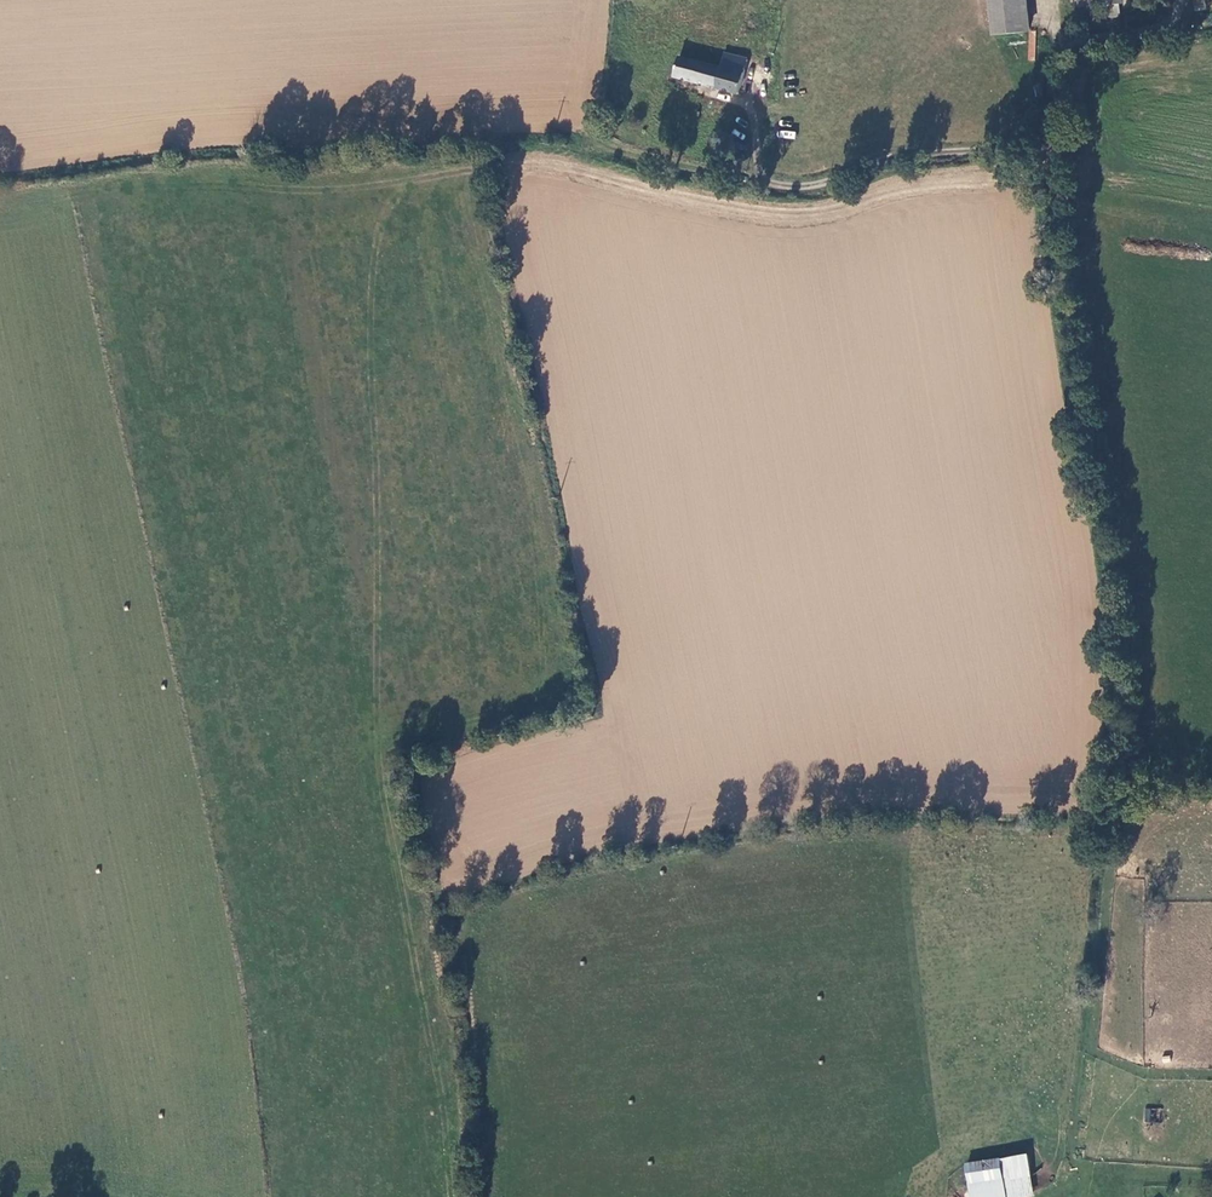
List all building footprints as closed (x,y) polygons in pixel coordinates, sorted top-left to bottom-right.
[(991,36),(1027,32),(1024,0),(988,0),(991,36)] [(1080,9),(1104,7),(1122,5),(1121,0),(1080,0),(1080,9)] [(1123,17),(1122,5),(1104,7),(1105,19),(1123,17)] [(1034,60),(1036,30),(1028,30),(1027,60),(1034,60)] [(680,57),(675,79),(739,95),(748,60),(728,55),(724,68),(680,57)] [(795,138),(795,131),(779,130),(778,137),(795,138)] [(1162,1108),(1145,1107),(1144,1121),(1161,1122),(1162,1108)] [(969,1183),(971,1196),(1018,1196),(1032,1194),(1025,1158),(1000,1162),(1001,1177),(969,1183)] [(966,1169),(969,1183),(1001,1177),(1000,1162),(966,1169)]
